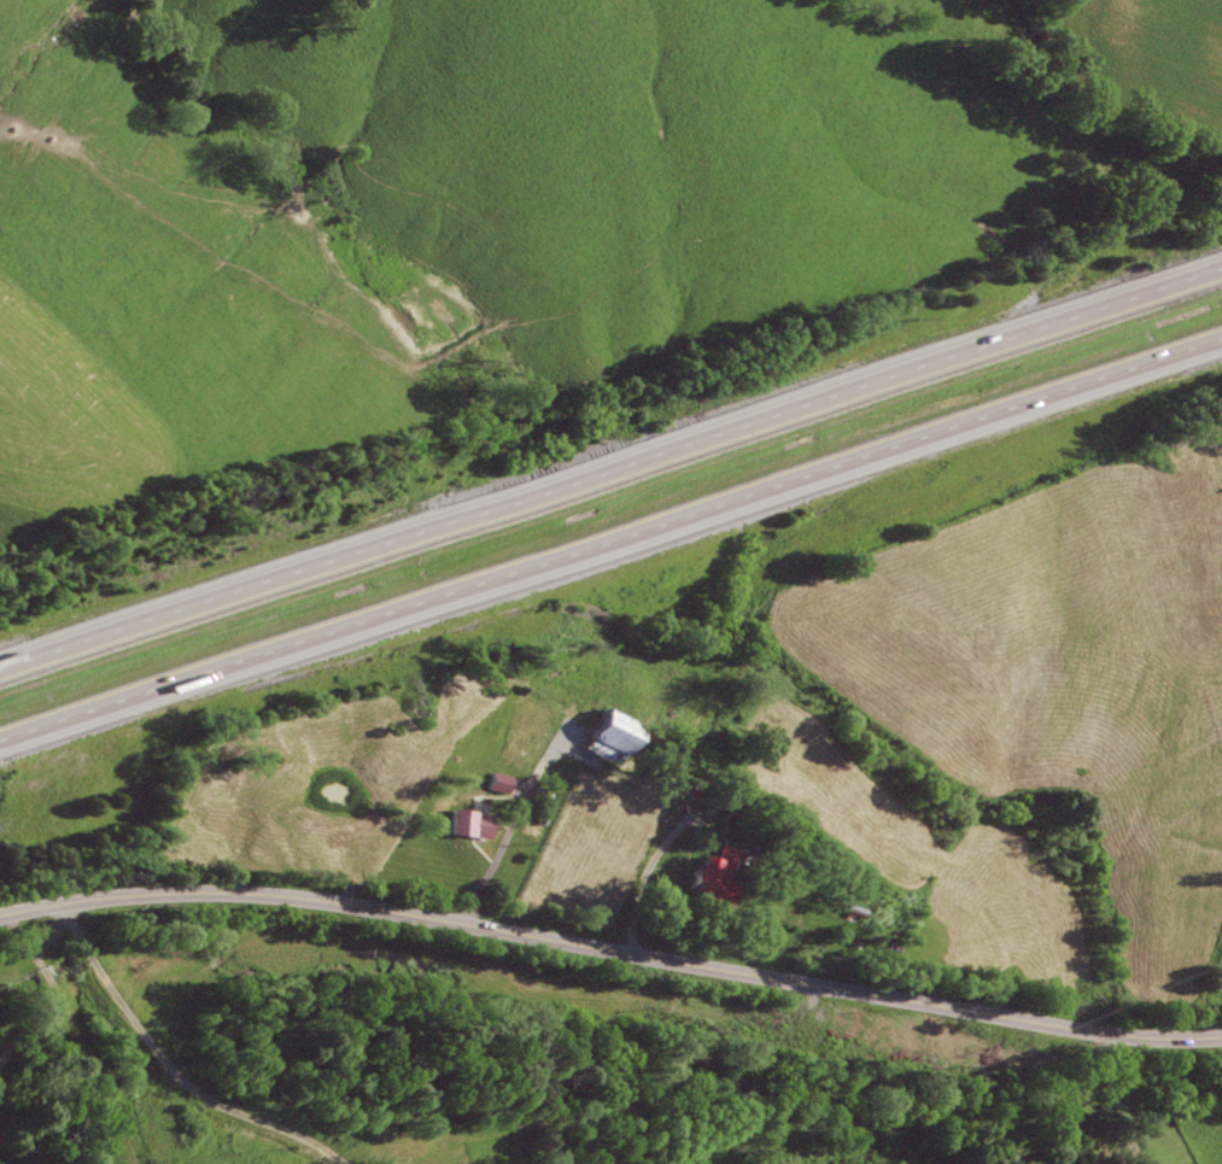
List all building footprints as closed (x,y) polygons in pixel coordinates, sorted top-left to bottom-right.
[(627,726),(597,709),(577,747),(607,762),(627,726)] [(507,794),(487,790),(491,772),(510,776),(507,794)] [(486,814),(450,808),(445,831),(481,838),(486,814)] [(735,848),(725,877),(735,881),(727,903),(717,900),(715,907),(701,902),(702,897),(684,891),(697,852),(713,858),(719,842),(735,848)] [(832,912),(855,920),(858,913),(836,905),(832,912)]
